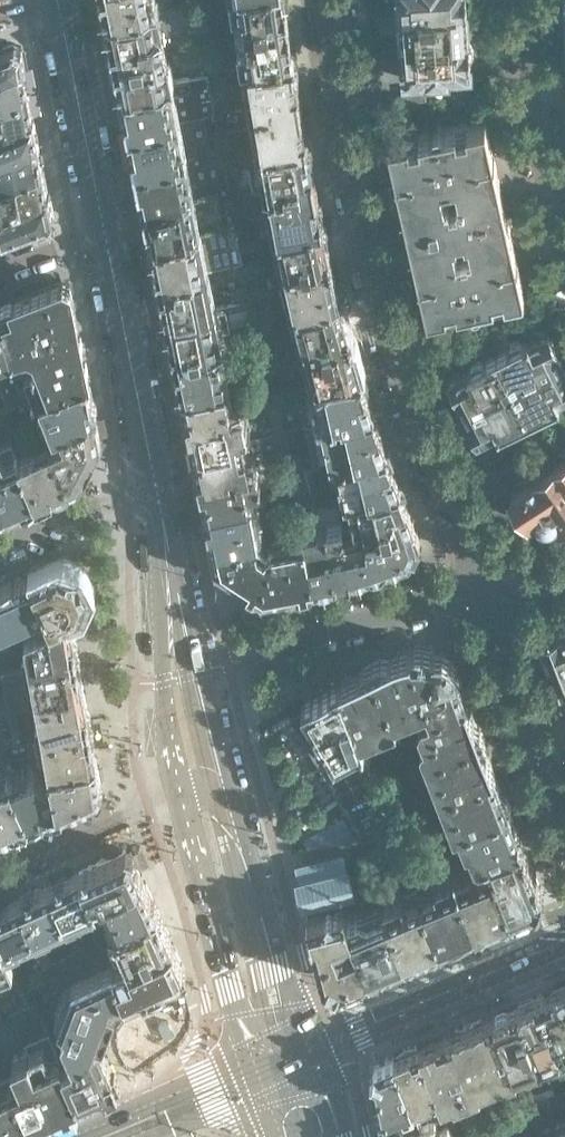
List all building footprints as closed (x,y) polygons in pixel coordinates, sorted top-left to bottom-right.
[(153,0),(103,0),(106,15),(155,5),(153,0)] [(194,0),(180,0),(184,22),(198,19),(194,0)] [(285,0),(237,0),(238,5),(233,10),(235,26),(288,18),(285,0)] [(469,35),(467,1),(399,6),(401,40),(469,35)] [(164,43),(160,24),(155,22),(159,18),(156,5),(155,5),(106,15),(113,53),(164,43)] [(294,56),(288,18),(235,26),(238,42),(244,45),(247,63),(293,56),(294,56)] [(471,68),(470,48),(469,35),(401,40),(404,77),(427,75),(427,71),(471,68)] [(21,45),(14,42),(1,47),(0,47),(0,75),(23,67),(25,66),(21,45)] [(167,82),(164,66),(168,62),(164,43),(113,53),(121,91),(167,82)] [(298,83),(293,56),(247,63),(250,82),(245,83),(249,105),(300,96),(298,83)] [(23,67),(0,75),(0,126),(33,114),(23,67)] [(174,118),(169,92),(192,88),(190,78),(167,82),(121,91),(128,127),(174,118)] [(216,110),(213,94),(202,97),(205,112),(216,110)] [(307,136),(302,110),(300,96),(249,105),(253,127),(258,126),(261,145),(307,136)] [(222,148),(216,110),(205,112),(174,118),(176,126),(207,121),(213,149),(222,148)] [(37,128),(35,114),(33,114),(0,126),(0,155),(38,142),(40,142),(37,128)] [(524,289),(506,211),(485,117),(443,126),(438,123),(434,124),(431,129),(389,139),(427,310),(469,301),(474,304),(478,303),(481,299),(481,298),(524,289)] [(182,155),(176,126),(174,118),(128,127),(136,164),(182,155)] [(312,164),(307,136),(261,145),(265,164),(259,165),(263,187),(315,178),(312,164)] [(38,142),(0,155),(0,179),(43,165),(38,142)] [(236,223),(231,193),(222,148),(213,149),(182,155),(136,164),(151,239),(236,223)] [(43,165),(0,179),(0,206),(48,189),(43,165)] [(322,218),(317,191),(315,178),(263,187),(268,209),(274,208),(277,226),(278,226),(322,218)] [(54,210),(49,189),(48,189),(0,206),(0,213),(4,235),(50,217),(54,210)] [(331,257),(322,218),(278,226),(281,245),(276,246),(281,267),(331,257)] [(202,253),(220,249),(223,264),(231,263),(245,260),(238,233),(236,223),(151,239),(159,276),(205,268),(202,253)] [(340,294),(331,260),(331,257),(281,267),(285,288),(291,287),(295,304),(340,294)] [(212,304),(205,268),(159,276),(166,313),(212,304)] [(69,283),(62,279),(0,303),(0,314),(11,354),(0,358),(0,378),(82,346),(69,283)] [(340,294),(295,304),(299,322),(294,323),(300,343),(350,332),(340,294)] [(261,335),(256,313),(252,296),(239,299),(212,304),(166,313),(174,352),(226,342),(224,331),(246,327),(248,338),(261,335)] [(11,354),(0,314),(0,358),(11,354)] [(563,360),(560,356),(547,330),(527,341),(525,338),(522,340),(518,338),(511,342),(510,346),(496,353),(512,385),(563,360)] [(361,369),(350,332),(300,343),(311,382),(361,369)] [(269,373),(264,350),(261,335),(248,338),(257,375),(269,373)] [(235,380),(227,342),(226,342),(174,352),(182,391),(235,380)] [(88,374),(82,346),(0,378),(0,389),(7,406),(40,393),(88,374)] [(283,390),(274,348),(264,350),(269,373),(273,392),(283,390)] [(512,385),(496,353),(483,360),(479,358),(472,362),(471,366),(467,368),(468,369),(448,379),(457,398),(455,399),(461,411),(512,385)] [(563,360),(512,385),(529,417),(543,410),(547,412),(554,409),(555,404),(558,403),(557,400),(564,397),(564,365),(563,360)] [(373,407),(361,369),(311,382),(321,420),(323,420),(373,407)] [(247,408),(244,391),(262,388),(266,404),(276,402),(273,392),(269,373),(257,375),(235,380),(182,391),(188,419),(247,408)] [(95,409),(88,374),(40,393),(53,426),(60,423),(95,409)] [(529,417),(512,385),(461,411),(477,442),(499,431),(499,432),(503,430),(507,432),(514,429),(515,424),(529,417)] [(293,427),(283,390),(273,392),(276,402),(285,429),(293,427)] [(285,429),(276,402),(266,404),(275,433),(285,432),(285,429)] [(386,444),(373,407),(323,420),(332,458),(335,457),(386,444)] [(238,429),(251,427),(247,408),(188,419),(193,448),(239,440),(238,429)] [(92,451),(98,438),(99,439),(100,436),(96,416),(95,409),(60,423),(65,435),(53,440),(71,480),(80,476),(85,466),(84,466),(90,454),(91,454),(93,451),(92,451)] [(293,459),(285,432),(275,433),(283,461),(293,459)] [(71,480),(53,440),(19,456),(21,460),(37,496),(71,480)] [(258,465),(255,446),(241,448),(239,440),(193,448),(199,476),(258,465)] [(21,460),(14,463),(12,467),(0,442),(0,479),(12,507),(37,496),(21,460)] [(399,482),(386,444),(335,457),(345,496),(348,495),(399,482)] [(560,451),(564,457),(556,462),(564,476),(564,448),(560,451)] [(556,462),(548,468),(544,462),(518,480),(522,485),(510,493),(511,493),(511,496),(511,498),(512,501),(512,503),(513,505),(516,508),(517,509),(519,511),(521,512),(524,513),(525,514),(527,512),(531,519),(534,517),(538,522),(550,525),(556,521),(559,525),(564,521),(564,476),(556,462)] [(249,496),(246,484),(262,481),(258,465),(199,476),(205,505),(249,496)] [(315,501),(305,465),(296,467),(301,486),(296,487),(299,505),(315,501)] [(0,479),(0,512),(12,507),(0,479)] [(413,520),(405,498),(399,482),(348,495),(357,527),(364,532),(413,520)] [(258,531),(251,496),(249,496),(205,505),(213,545),(257,535),(258,531)] [(327,498),(315,501),(299,505),(302,517),(330,510),(327,498)] [(355,570),(345,530),(343,520),(305,529),(306,533),(316,579),(337,575),(337,574),(352,571),(355,570)] [(408,551),(417,531),(413,520),(364,532),(357,527),(345,530),(355,570),(408,551)] [(316,579),(306,533),(268,541),(269,546),(278,587),(316,579)] [(278,587),(269,546),(258,543),(257,535),(213,545),(216,559),(262,590),(278,587)] [(85,589),(87,585),(85,582),(79,570),(80,569),(78,566),(75,565),(74,565),(62,561),(62,560),(58,559),(30,572),(44,606),(43,607),(48,618),(69,608),(69,609),(78,605),(80,601),(79,601),(85,588),(85,589)] [(30,572),(14,579),(12,576),(0,582),(0,594),(12,621),(43,607),(44,606),(30,572)] [(0,594),(0,626),(12,621),(0,594)] [(69,609),(69,608),(48,618),(0,640),(0,661),(17,731),(44,726),(89,718),(83,685),(69,609)] [(558,631),(556,631),(554,631),(552,631),(550,632),(547,633),(545,635),(543,637),(541,637),(541,639),(544,648),(547,657),(547,656),(564,702),(564,628),(558,631)] [(465,689),(457,669),(453,663),(452,661),(450,659),(447,656),(444,653),(440,651),(434,648),(431,647),(428,646),(425,645),(422,645),(419,645),(416,645),(416,644),(411,645),(407,645),(425,692),(429,702),(465,689)] [(425,692),(407,645),(405,646),(398,648),(379,656),(373,659),(391,705),(425,692)] [(391,705),(373,659),(340,676),(359,726),(394,712),(391,705)] [(375,779),(356,742),(353,737),(363,733),(359,726),(340,676),(307,694),(308,695),(306,701),(305,702),(306,703),(291,712),(330,777),(319,784),(324,793),(335,786),(364,835),(398,825),(380,778),(375,779)] [(465,689),(429,702),(416,707),(414,713),(418,725),(416,730),(423,746),(478,724),(465,689)] [(96,754),(89,718),(44,726),(52,763),(96,754)] [(369,749),(396,738),(403,735),(398,722),(364,736),(369,749)] [(492,760),(478,724),(423,746),(437,782),(492,760)] [(403,754),(396,738),(369,749),(375,765),(403,754)] [(101,779),(100,777),(97,765),(98,765),(96,754),(52,763),(55,779),(56,779),(60,803),(84,792),(83,792),(95,787),(97,786),(101,779)] [(507,798),(496,771),(492,760),(437,782),(451,819),(456,817),(507,798)] [(60,803),(56,779),(55,779),(52,779),(51,775),(34,766),(8,772),(11,777),(28,817),(60,803)] [(11,777),(2,780),(0,776),(0,825),(2,829),(28,817),(11,777)] [(521,833),(508,800),(507,798),(456,817),(463,833),(467,831),(474,848),(478,850),(486,847),(521,833)] [(403,852),(397,829),(384,832),(390,856),(403,852)] [(542,888),(522,836),(521,833),(486,847),(490,856),(512,908),(513,907),(518,905),(518,906),(538,897),(537,896),(541,888),(542,888)] [(102,889),(141,871),(139,866),(138,866),(133,853),(132,850),(124,847),(121,849),(109,855),(109,854),(80,867),(96,904),(100,902),(101,895),(104,893),(102,889)] [(352,888),(343,854),(298,866),(302,878),(299,879),(304,900),(336,892),(352,888)] [(512,908),(490,856),(472,864),(469,858),(451,866),(476,923),(505,911),(505,910),(509,909),(512,908)] [(476,923),(451,866),(431,874),(434,881),(418,887),(441,938),(476,923)] [(96,904),(80,867),(49,881),(66,918),(96,904)] [(157,905),(141,871),(102,889),(104,893),(109,904),(103,906),(105,911),(96,915),(95,924),(99,933),(114,926),(157,905)] [(66,918),(49,881),(20,895),(37,931),(66,918)] [(441,938),(418,887),(402,894),(399,888),(380,896),(382,902),(404,953),(416,948),(415,948),(432,941),(441,938)] [(369,967),(345,911),(342,905),(336,892),(304,900),(322,967),(323,966),(344,976),(344,978),(369,967)] [(20,895),(0,904),(0,940),(3,946),(37,931),(20,895)] [(404,953),(382,902),(367,909),(359,905),(345,911),(369,967),(404,953)] [(173,941),(166,926),(157,905),(114,926),(128,956),(130,961),(173,941)] [(94,938),(99,933),(96,926),(81,933),(85,942),(94,938)] [(78,945),(74,936),(57,944),(61,953),(78,945)] [(0,940),(0,971),(12,965),(3,946),(0,940)] [(180,970),(183,962),(173,941),(130,961),(128,956),(111,963),(125,993),(126,992),(126,994),(180,970)] [(47,960),(43,951),(27,958),(31,967),(47,960)] [(100,1041),(117,996),(125,993),(111,963),(109,962),(72,979),(58,1012),(64,1015),(60,1026),(73,1055),(78,1052),(81,1059),(104,1049),(100,1041)] [(542,992),(564,1049),(564,983),(542,992)] [(542,992),(517,1002),(538,1053),(548,1049),(551,1055),(564,1050),(564,1049),(542,992)] [(80,1099),(62,1060),(35,1001),(9,1013),(27,1051),(54,1111),(80,1099)] [(538,1053),(517,1002),(493,1013),(513,1063),(525,1059),(526,1061),(539,1056),(538,1053)] [(513,1063),(493,1013),(444,1033),(443,1033),(468,1091),(515,1071),(513,1063)] [(149,1036),(146,1029),(145,1028),(138,1031),(138,1032),(141,1039),(142,1039),(149,1037),(149,1036)] [(468,1091),(443,1033),(418,1043),(439,1094),(441,1100),(454,1094),(455,1096),(468,1091)] [(439,1094),(418,1043),(416,1044),(416,1045),(396,1054),(396,1053),(394,1054),(412,1097),(426,1092),(429,1098),(439,1094)] [(115,1077),(109,1064),(110,1063),(104,1049),(81,1059),(78,1052),(73,1055),(62,1060),(80,1099),(118,1081),(116,1077),(115,1077)] [(54,1111),(27,1051),(12,1058),(22,1078),(11,1083),(29,1122),(54,1111)] [(412,1097),(394,1054),(393,1054),(375,1062),(370,1071),(386,1136),(423,1123),(412,1097)] [(11,1083),(0,1088),(0,1124),(4,1134),(29,1122),(11,1083)] [(555,1096),(550,1085),(526,1095),(526,1097),(530,1107),(555,1096)] [(530,1107),(526,1097),(506,1106),(510,1115),(530,1107)] [(448,1125),(434,1130),(429,1120),(423,1123),(386,1136),(453,1136),(448,1125)] [(556,1131),(553,1124),(540,1130),(542,1136),(541,1136),(559,1136),(556,1131)] [(556,1131),(559,1136),(564,1136),(564,1127),(556,1131)]
